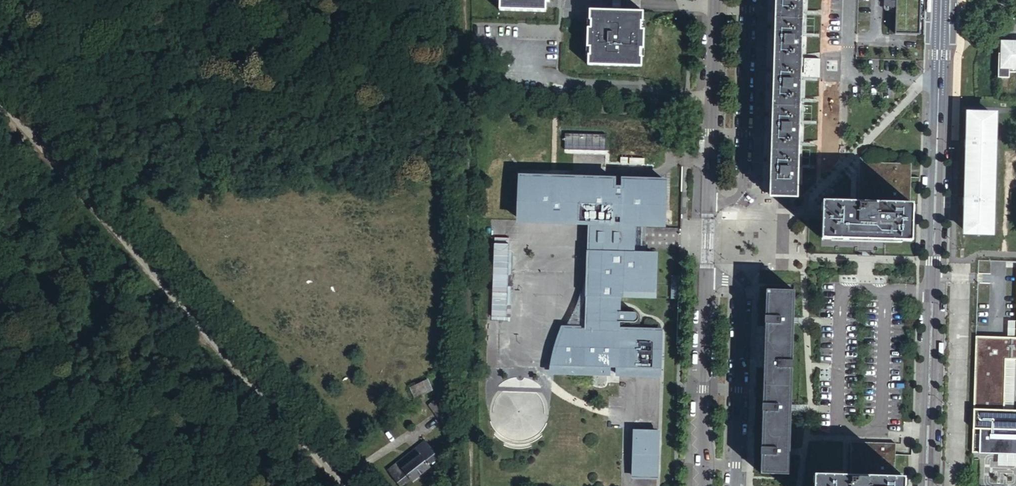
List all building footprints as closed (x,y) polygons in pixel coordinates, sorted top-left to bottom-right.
[(504,11),(549,13),(550,0),(504,0),(504,11)] [(801,78),(801,74),(803,0),(778,0),(778,14),(774,134),(772,195),(798,196),(801,78)] [(1006,19),(1015,19),(1015,9),(1006,19)] [(592,60),(592,70),(645,71),(645,62),(642,62),(643,50),(645,50),(646,35),(643,35),(644,24),(646,24),(646,15),(594,13),(594,23),(597,23),(596,33),(594,33),(593,48),(596,48),(595,60),(592,60)] [(1002,41),(1002,52),(998,52),(998,77),(1009,77),(1009,71),(1015,71),(1015,42),(1002,41)] [(801,78),(819,79),(820,60),(806,60),(805,74),(801,74),(801,78)] [(970,116),(966,233),(989,234),(993,117),(970,116)] [(680,144),(672,144),(672,152),(679,152),(680,144)] [(909,206),(911,166),(859,164),(858,204),(909,206)] [(609,224),(643,224),(665,225),(666,181),(623,180),(622,187),(614,187),(615,180),(530,177),(529,221),(590,223),(609,224)] [(909,206),(858,204),(823,203),(822,240),(868,242),(910,244),(912,206),(909,206)] [(643,224),(609,224),(608,252),(593,252),(591,276),(588,291),(584,303),(583,306),(581,308),(581,311),(580,313),(580,316),(582,318),(584,320),(591,321),(601,321),(601,329),(562,328),(555,349),(551,372),(609,373),(610,366),(618,366),(617,374),(661,375),(662,331),(619,330),(619,322),(635,322),(636,321),(638,320),(638,319),(638,318),(639,317),(638,316),(638,315),(638,314),(637,314),(636,313),(635,312),(620,312),(620,296),(654,297),(655,253),(642,253),(643,224)] [(793,293),(768,293),(762,474),(789,475),(790,408),(793,320),(793,293)] [(1003,410),(1004,358),(1015,358),(1015,337),(976,336),(974,409),(1003,410)] [(429,378),(415,382),(418,392),(431,389),(429,378)] [(974,427),(978,427),(1015,428),(1015,410),(1003,410),(974,409),(974,427)] [(978,427),(978,450),(1015,452),(1015,428),(978,427)] [(657,436),(633,435),(631,479),(655,480),(657,436)] [(852,442),(851,477),(844,477),(816,476),(815,485),(903,485),(904,478),(894,478),(895,444),(852,442)] [(387,473),(398,485),(401,485),(408,480),(411,482),(428,468),(426,466),(436,458),(423,443),(413,451),(411,449),(395,463),(396,465),(387,473)]
